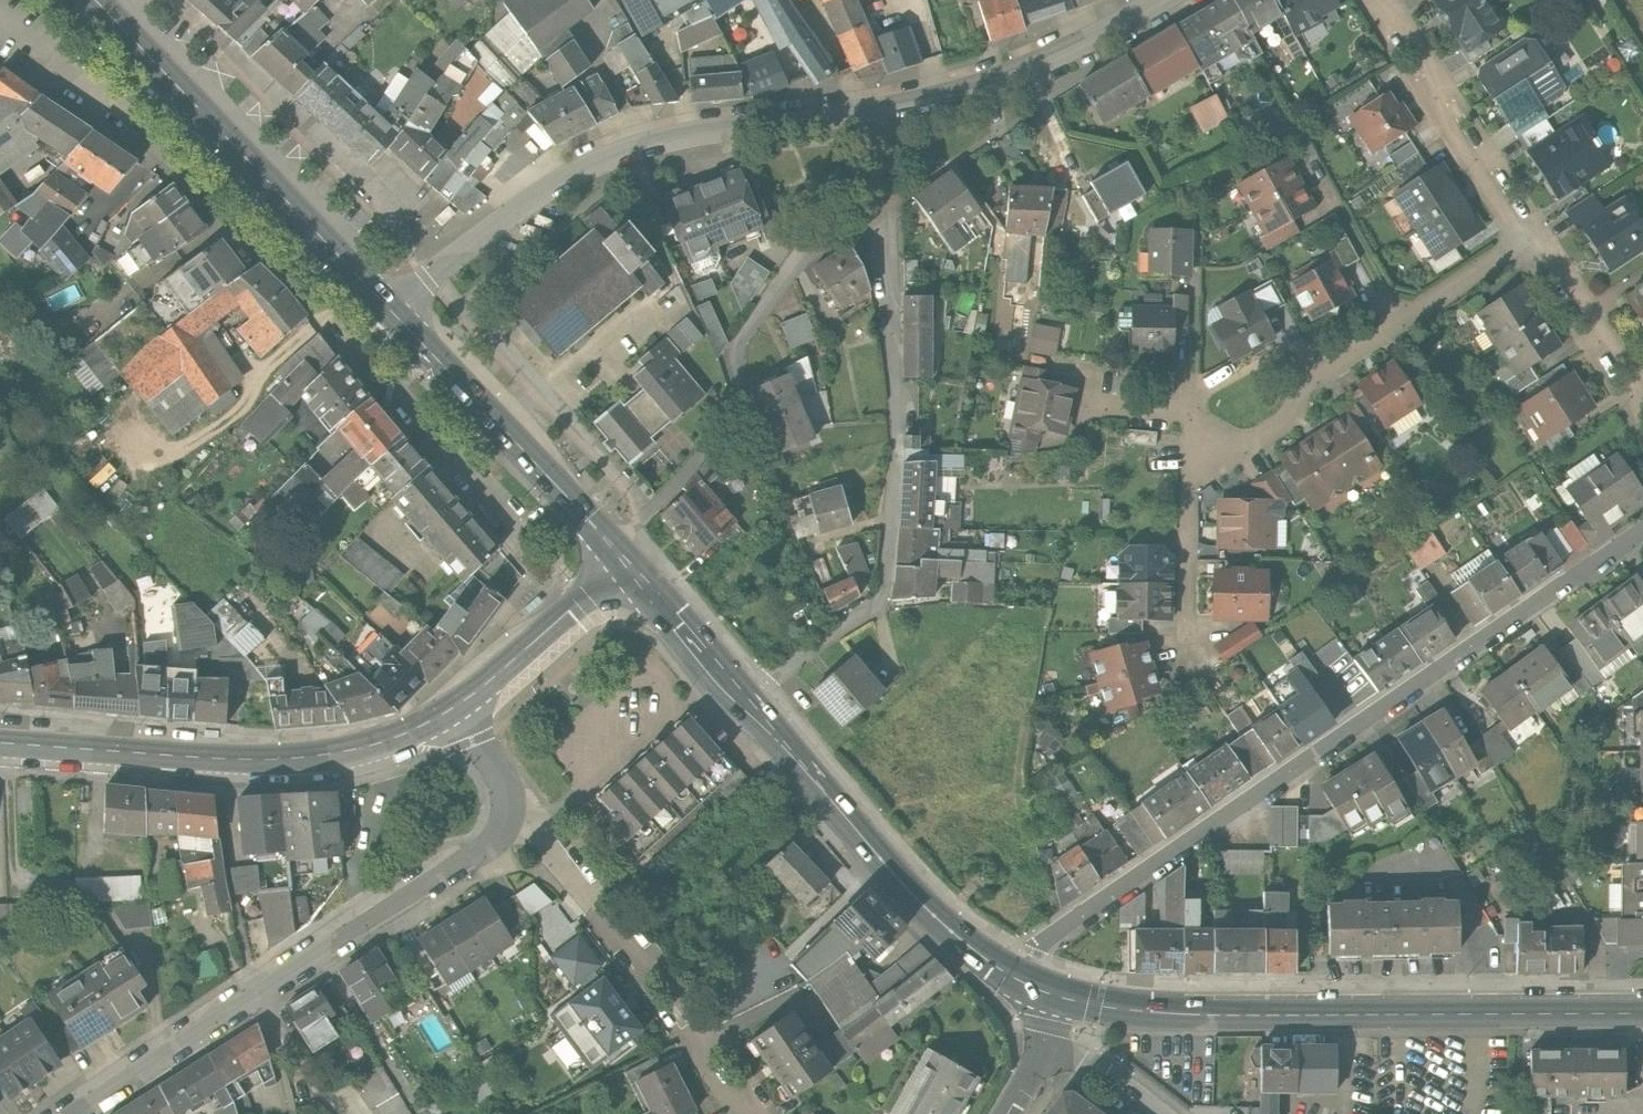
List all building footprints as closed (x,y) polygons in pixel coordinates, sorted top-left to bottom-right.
[(235,43),(266,13),(252,0),(245,0),(237,8),(228,0),(184,0),(235,43)] [(305,16),(314,8),(322,0),(291,0),(305,16)] [(505,3),(511,13),(538,54),(593,13),(584,0),(508,0),(505,3)] [(642,34),(679,12),(672,0),(623,0),(642,34)] [(715,18),(717,21),(749,0),(704,0),(715,18)] [(792,49),(812,37),(790,6),(785,0),(758,0),(784,52),(792,49)] [(838,35),(868,22),(859,3),(857,0),(822,0),(838,35)] [(1023,25),(1016,0),(990,0),(980,3),(992,42),(1025,32),(1023,25)] [(1075,8),(1071,0),(1016,0),(1023,25),(1075,8)] [(1095,0),(1071,0),(1075,8),(1095,0)] [(1252,31),(1234,0),(1223,0),(1203,11),(1227,53),(1236,48),(1255,37),(1252,31)] [(1284,13),(1277,0),(1234,0),(1252,31),(1275,18),(1284,13)] [(1284,13),(1296,34),(1323,19),(1320,14),(1340,3),(1339,0),(1277,0),(1284,13)] [(1485,0),(1429,0),(1464,55),(1485,41),(1504,29),(1485,0)] [(305,16),(283,35),(306,57),(326,40),(318,32),(328,23),(314,8),(305,16)] [(1203,11),(1176,29),(1199,69),(1227,53),(1203,11)] [(541,58),(538,54),(511,13),(468,53),(478,64),(504,93),(506,95),(541,58)] [(1284,13),(1275,18),(1285,37),(1282,39),(1295,62),(1308,55),(1296,34),(1284,13)] [(724,35),(717,21),(715,18),(678,35),(682,54),(724,35)] [(868,22),(838,35),(855,73),(883,59),(876,40),(868,22)] [(631,67),(638,78),(655,68),(629,24),(612,34),(604,60),(614,77),(631,67)] [(908,28),(876,40),(883,59),(888,73),(920,61),(908,28)] [(1176,29),(1128,57),(1151,97),(1199,69),(1176,29)] [(242,49),(253,60),(274,43),(261,30),(242,49)] [(253,60),(294,98),(312,79),(298,66),(306,57),(283,35),(274,43),(253,60)] [(812,37),(792,49),(817,86),(838,71),(812,37)] [(1263,52),(1255,37),(1236,48),(1241,57),(1252,58),(1263,52)] [(1490,50),(1485,41),(1464,55),(1470,63),(1490,50)] [(1616,50),(1622,59),(1632,52),(1635,57),(1639,54),(1630,41),(1616,50)] [(427,79),(436,86),(443,78),(454,64),(466,51),(456,42),(438,61),(427,79)] [(1534,43),(1525,42),(1479,73),(1478,78),(1517,136),(1520,135),(1544,118),(1547,117),(1541,109),(1562,94),(1564,88),(1534,43)] [(573,43),(545,64),(563,89),(592,68),(573,43)] [(454,64),(443,78),(463,90),(478,64),(468,53),(466,51),(454,64)] [(741,68),(755,102),(788,88),(774,54),(741,68)] [(1104,125),(1151,97),(1128,57),(1080,85),(1104,125)] [(690,61),(691,81),(741,78),(732,58),(690,61)] [(294,98),(333,134),(361,104),(322,68),(312,79),(294,98)] [(677,104),(655,68),(638,78),(654,106),(677,104)] [(31,111),(42,98),(3,71),(0,74),(0,101),(31,111)] [(417,72),(381,123),(397,138),(403,133),(425,100),(436,86),(427,79),(417,72)] [(1342,83),(1337,75),(1327,81),(1332,89),(1342,83)] [(598,77),(573,91),(596,128),(618,117),(598,77)] [(443,78),(436,86),(425,100),(444,111),(451,100),(459,98),(463,90),(443,78)] [(691,81),(693,106),(743,104),(741,78),(691,81)] [(555,149),(596,128),(573,91),(528,116),(555,149)] [(466,134),(446,156),(424,181),(439,194),(481,143),(491,152),(525,115),(506,95),(504,93),(466,134)] [(1348,117),(1371,153),(1414,127),(1400,104),(1394,108),(1386,94),(1348,117)] [(1229,121),(1217,97),(1192,110),(1204,134),(1229,121)] [(44,146),(67,163),(92,134),(42,98),(31,111),(22,121),(28,135),(44,146)] [(425,100),(403,133),(427,137),(444,111),(425,100)] [(44,146),(28,135),(22,121),(31,111),(0,101),(0,177),(44,146)] [(381,123),(361,104),(333,134),(370,168),(388,149),(397,138),(381,123)] [(1280,109),(1270,114),(1278,130),(1288,125),(1280,109)] [(1261,110),(1241,120),(1252,143),(1278,130),(1270,114),(1269,112),(1264,115),(1261,110)] [(1530,150),(1561,197),(1608,165),(1588,135),(1592,133),(1581,116),(1555,133),(1530,150)] [(1520,135),(1530,150),(1555,133),(1544,118),(1520,135)] [(446,156),(427,137),(403,133),(397,138),(388,149),(424,181),(446,156)] [(137,166),(92,134),(67,163),(64,166),(108,198),(137,166)] [(1303,163),(1315,157),(1304,136),(1292,142),(1303,163)] [(1393,171),(1405,189),(1430,173),(1418,155),(1393,171)] [(1237,185),(1250,209),(1299,183),(1286,159),(1237,185)] [(1232,169),(1237,178),(1251,170),(1246,161),(1232,169)] [(1394,196),(1414,228),(1462,197),(1441,166),(1430,173),(1405,189),(1394,196)] [(14,189),(24,204),(31,199),(45,185),(34,173),(14,189)] [(953,174),(915,201),(956,258),(968,250),(953,230),(965,221),(969,226),(983,216),(953,174)] [(740,175),(696,192),(717,248),(762,231),(751,202),(740,175)] [(13,210),(30,223),(33,224),(47,206),(68,222),(84,198),(53,176),(45,185),(31,199),(24,204),(17,208),(13,210)] [(1312,208),(1299,183),(1250,209),(1263,234),(1292,218),(1312,208)] [(2,186),(0,187),(0,218),(13,210),(17,208),(2,186)] [(131,215),(146,235),(185,205),(171,186),(131,215)] [(981,198),(1009,235),(1014,188),(1004,189),(981,198)] [(1014,188),(1009,235),(1046,238),(1050,197),(1051,189),(1014,188)] [(1082,190),(1051,189),(1050,197),(1066,200),(1062,227),(1074,228),(1074,224),(1081,224),(1082,190)] [(1116,191),(1082,190),(1081,224),(1081,228),(1115,229),(1116,191)] [(687,260),(717,248),(696,192),(665,204),(687,260)] [(767,243),(787,235),(768,195),(751,202),(762,231),(767,243)] [(1066,200),(1050,197),(1046,238),(1045,246),(1059,248),(1060,240),(1062,227),(1066,200)] [(1482,228),(1462,197),(1414,228),(1434,259),(1452,247),(1482,228)] [(1567,213),(1584,240),(1588,237),(1607,266),(1642,243),(1642,229),(1634,216),(1629,219),(1618,202),(1603,212),(1593,197),(1567,213)] [(204,230),(185,205),(146,235),(134,244),(150,265),(161,257),(164,260),(204,230)] [(40,255),(62,229),(68,222),(47,206),(33,224),(30,223),(22,233),(20,236),(30,246),(40,255)] [(593,232),(509,303),(556,359),(640,288),(647,296),(664,281),(647,261),(652,257),(625,225),(620,229),(602,208),(585,223),(593,232)] [(1300,232),(1292,218),(1263,234),(1260,236),(1267,250),(1300,232)] [(30,246),(20,236),(22,233),(14,226),(0,241),(0,248),(15,262),(30,246)] [(89,262),(62,229),(40,255),(64,284),(89,262)] [(1153,230),(1152,274),(1190,275),(1191,231),(1153,230)] [(1046,238),(1009,235),(1007,259),(1005,300),(1022,301),(1026,261),(1043,263),(1043,260),(1045,246),(1046,238)] [(1329,245),(1333,253),(1342,269),(1357,261),(1345,237),(1329,245)] [(222,245),(184,272),(208,306),(227,292),(246,278),(222,245)] [(1460,260),(1452,247),(1434,259),(1428,262),(1436,275),(1460,260)] [(842,314),(871,295),(851,249),(815,273),(842,314)] [(1290,284),(1310,322),(1353,300),(1347,288),(1351,286),(1342,269),(1333,253),(1320,260),(1323,267),(1290,284)] [(731,285),(744,315),(771,275),(748,260),(731,285)] [(1057,262),(1043,260),(1043,263),(1042,272),(1055,274),(1057,262)] [(246,278),(227,292),(238,309),(250,325),(239,333),(263,360),(306,321),(259,269),(246,278)] [(188,320),(208,306),(184,272),(164,287),(188,320)] [(1271,281),(1249,293),(1262,316),(1284,304),(1271,281)] [(1625,298),(1642,326),(1642,287),(1625,298)] [(1476,317),(1495,347),(1538,319),(1519,289),(1487,310),(1476,317)] [(120,379),(145,405),(183,375),(208,410),(228,393),(193,341),(209,331),(238,309),(227,292),(208,306),(188,320),(168,337),(146,351),(120,379)] [(1214,326),(1233,359),(1273,337),(1262,316),(1249,293),(1220,310),(1225,320),(1214,326)] [(1174,296),(1174,310),(1174,331),(1188,332),(1188,296),(1174,296)] [(1460,327),(1476,317),(1487,310),(1479,298),(1453,315),(1460,327)] [(906,299),(906,379),(932,379),(932,299),(906,299)] [(717,360),(728,344),(710,303),(695,310),(717,360)] [(144,306),(95,344),(120,379),(146,351),(168,337),(144,306)] [(1119,329),(1123,332),(1135,332),(1135,347),(1157,347),(1157,357),(1171,357),(1171,349),(1173,349),(1174,331),(1174,310),(1122,309),(1120,311),(1119,329)] [(807,316),(782,325),(791,349),(816,340),(807,316)] [(1557,349),(1538,319),(1495,347),(1514,376),(1527,368),(1557,349)] [(987,328),(977,326),(975,334),(985,336),(987,328)] [(677,329),(665,339),(679,355),(691,345),(677,329)] [(243,382),(209,331),(193,341),(228,393),(243,382)] [(318,336),(278,373),(286,383),(304,364),(319,379),(337,361),(330,352),(324,344),(318,336)] [(633,379),(644,392),(671,424),(673,426),(704,399),(672,361),(679,355),(665,339),(639,361),(645,369),(633,379)] [(107,393),(120,379),(95,344),(80,356),(107,393)] [(787,367),(790,374),(795,385),(812,377),(809,357),(787,367)] [(331,436),(335,432),(371,401),(337,361),(319,379),(303,395),(310,405),(306,408),(331,436)] [(286,383),(270,398),(284,413),(303,395),(319,379),(304,364),(286,383)] [(1392,364),(1357,387),(1383,427),(1418,403),(1392,364)] [(1533,383),(1541,394),(1568,377),(1560,365),(1536,381),(1533,383)] [(1026,368),(1023,381),(1051,387),(1053,374),(1026,368)] [(1511,397),(1533,383),(1536,381),(1527,368),(1514,376),(1503,384),(1511,397)] [(790,374),(752,391),(768,426),(780,454),(814,439),(791,387),(795,385),(790,374)] [(172,438),(208,410),(183,375),(145,405),(172,438)] [(1541,394),(1520,408),(1542,443),(1566,427),(1593,410),(1571,375),(1568,377),(1541,394)] [(1023,381),(1018,403),(1069,415),(1074,392),(1051,387),(1023,381)] [(644,392),(623,409),(650,441),(671,424),(644,392)] [(237,403),(228,393),(208,410),(216,420),(237,403)] [(1359,438),(1371,430),(1350,397),(1337,406),(1346,418),(1359,438)] [(289,418),(284,413),(270,398),(241,427),(260,447),(289,418)] [(353,452),(369,469),(403,441),(371,401),(335,432),(353,452)] [(1065,437),(1069,415),(1018,403),(1013,426),(1040,431),(1065,437)] [(618,404),(594,425),(608,441),(602,446),(610,455),(615,450),(629,465),(653,445),(650,441),(623,409),(618,404)] [(1346,418),(1314,439),(1345,487),(1377,466),(1359,438),(1346,418)] [(749,434),(753,444),(761,462),(780,454),(768,426),(749,434)] [(1035,451),(1040,431),(1013,426),(1008,452),(1034,457),(1035,451)] [(1572,437),(1566,427),(1542,443),(1548,452),(1572,437)] [(1156,445),(1157,432),(1127,429),(1126,441),(1156,445)] [(905,438),(905,451),(919,451),(919,439),(905,438)] [(1345,487),(1314,439),(1283,460),(1288,469),(1307,497),(1314,507),(1345,487)] [(428,470),(403,441),(369,469),(395,499),(428,470)] [(356,483),(369,469),(353,452),(321,483),(338,501),(342,497),(356,483)] [(1577,529),(1587,544),(1591,550),(1612,534),(1610,527),(1642,505),(1642,491),(1617,453),(1566,488),(1587,520),(1577,529)] [(905,465),(902,502),(934,503),(937,464),(905,465)] [(706,466),(694,477),(705,490),(718,480),(706,466)] [(311,528),(338,501),(321,483),(305,467),(278,494),(311,528)] [(1296,505),(1307,497),(1288,469),(1277,476),(1296,505)] [(440,484),(428,470),(395,499),(389,503),(460,586),(499,552),(487,539),(464,511),(440,484)] [(1248,486),(1260,504),(1272,504),(1277,505),(1280,509),(1288,502),(1270,472),(1248,486)] [(683,492),(685,495),(660,517),(694,556),(716,537),(733,522),(705,490),(694,477),(683,492)] [(369,498),(356,483),(342,497),(353,511),(369,498)] [(842,488),(811,497),(821,533),(822,537),(853,528),(842,488)] [(1446,513),(1449,492),(1431,489),(1428,510),(1446,513)] [(40,492),(3,524),(21,544),(58,513),(40,492)] [(799,539),(821,533),(811,497),(795,502),(799,515),(792,517),(799,539)] [(932,531),(934,503),(902,502),(900,529),(932,531)] [(960,504),(934,503),(932,531),(939,532),(948,532),(948,527),(954,527),(954,523),(960,523),(960,504)] [(1217,504),(1217,551),(1272,551),(1272,523),(1277,523),(1281,519),(1281,511),(1280,509),(1277,505),(1272,504),(1260,504),(1217,504)] [(743,534),(733,522),(716,537),(726,548),(743,534)] [(1572,522),(1559,530),(1574,553),(1587,544),(1577,529),(1572,522)] [(1559,563),(1574,553),(1559,530),(1557,527),(1542,538),(1559,563)] [(939,532),(932,531),(900,529),(897,569),(921,572),(923,563),(937,562),(995,564),(995,553),(937,551),(939,532)] [(1403,548),(1419,571),(1443,555),(1427,532),(1403,548)] [(1562,567),(1559,563),(1542,538),(1539,533),(1520,546),(1543,579),(1562,567)] [(356,543),(339,561),(389,600),(404,581),(356,543)] [(858,545),(837,551),(852,582),(856,589),(866,585),(863,577),(870,574),(858,545)] [(1520,546),(1496,562),(1519,595),(1543,579),(1520,546)] [(1122,554),(1121,582),(1173,583),(1174,557),(1164,548),(1131,547),(1122,554)] [(832,581),(823,559),(812,563),(821,586),(832,581)] [(1259,560),(1259,577),(1263,577),(1290,577),(1290,560),(1259,560)] [(935,599),(936,578),(937,562),(923,563),(921,572),(897,569),(894,601),(935,599)] [(993,601),(995,564),(937,562),(936,578),(954,579),(953,601),(993,601)] [(1496,562),(1466,582),(1489,615),(1519,595),(1496,562)] [(122,615),(133,608),(134,604),(102,566),(59,589),(72,611),(109,591),(122,615)] [(1211,576),(1211,621),(1262,622),(1263,577),(1259,577),(1211,576)] [(1637,578),(1600,606),(1629,644),(1639,657),(1642,654),(1642,587),(1637,578)] [(861,601),(856,589),(852,582),(824,594),(834,617),(861,601)] [(1173,619),(1173,583),(1121,582),(1121,618),(1145,618),(1173,619)] [(1428,582),(1414,591),(1427,610),(1432,607),(1434,611),(1444,605),(1428,582)] [(1476,625),(1489,615),(1466,582),(1452,591),(1476,625)] [(434,635),(460,656),(471,650),(506,605),(487,591),(466,617),(454,608),(434,635)] [(826,611),(820,595),(807,601),(787,614),(803,635),(821,624),(816,616),(826,611)] [(205,620),(231,647),(246,663),(264,645),(222,605),(205,620)] [(1596,668),(1629,644),(1600,606),(1568,630),(1575,639),(1596,668)] [(300,622),(316,640),(323,633),(334,645),(344,636),(317,607),(300,622)] [(1427,610),(1399,630),(1421,662),(1454,639),(1434,611),(1432,607),(1427,610)] [(194,609),(172,613),(180,656),(231,647),(205,620),(194,609)] [(1144,633),(1145,618),(1121,618),(1110,618),(1110,633),(1144,633)] [(1213,647),(1222,661),(1257,639),(1248,625),(1213,647)] [(430,686),(460,656),(434,635),(428,630),(401,657),(426,683),(430,686)] [(1377,692),(1421,662),(1399,630),(1354,661),(1377,692)] [(1575,639),(1562,649),(1591,688),(1604,679),(1596,668),(1575,639)] [(1095,654),(1102,679),(1152,666),(1146,641),(1095,654)] [(9,705),(37,707),(29,671),(21,642),(3,648),(6,660),(1,662),(9,692),(9,705)] [(1542,649),(1506,676),(1534,712),(1570,686),(1549,658),(1542,649)] [(1578,698),(1591,688),(1562,649),(1549,658),(1570,686),(1578,698)] [(396,715),(426,683),(401,657),(394,653),(383,663),(378,659),(368,669),(377,679),(368,687),(396,715)] [(1316,674),(1302,653),(1289,661),(1296,672),(1304,683),(1311,678),(1316,674)] [(76,711),(143,719),(140,689),(117,688),(113,654),(95,656),(67,665),(74,685),(76,711)] [(854,656),(814,689),(843,724),(883,691),(854,656)] [(9,705),(9,692),(1,662),(0,657),(0,705),(9,705)] [(37,707),(76,711),(74,685),(60,686),(56,666),(29,671),(37,707)] [(1159,691),(1152,666),(1102,679),(1109,704),(1159,691)] [(143,719),(169,722),(167,673),(138,671),(140,689),(143,719)] [(1280,710),(1281,709),(1303,743),(1332,723),(1304,683),(1296,671),(1296,672),(1267,692),(1280,710)] [(169,722),(195,725),(196,685),(196,675),(167,673),(169,722)] [(1508,731),(1534,712),(1506,676),(1481,694),(1503,723),(1508,731)] [(350,727),(396,715),(368,687),(360,681),(353,687),(349,682),(327,693),(350,727)] [(275,734),(350,727),(327,693),(284,697),(283,684),(265,684),(275,734)] [(195,725),(227,729),(229,686),(196,685),(195,725)] [(1226,717),(1240,736),(1252,729),(1256,726),(1243,706),(1226,717)] [(1252,729),(1240,736),(1263,770),(1275,762),(1303,743),(1281,709),(1280,710),(1256,726),(1252,729)] [(1444,712),(1421,726),(1452,777),(1473,765),(1475,763),(1466,749),(1444,712)] [(690,717),(599,799),(610,816),(605,820),(626,843),(637,861),(717,788),(737,770),(690,717)] [(1494,768),(1513,753),(1501,737),(1508,731),(1503,723),(1478,742),(1494,768)] [(1429,791),(1452,777),(1421,726),(1398,740),(1417,772),(1429,791)] [(1054,758),(1065,743),(1050,732),(1039,747),(1054,758)] [(1226,746),(1186,772),(1209,806),(1249,780),(1263,770),(1240,736),(1226,746)] [(578,740),(577,742),(576,744),(576,747),(577,749),(579,751),(580,752),(583,752),(585,752),(587,751),(589,749),(590,747),(590,745),(590,743),(589,741),(587,739),(585,738),(582,738),(580,739),(578,740)] [(1478,742),(1466,749),(1475,763),(1473,765),(1480,776),(1494,768),(1478,742)] [(1348,831),(1366,821),(1369,826),(1386,816),(1389,821),(1407,810),(1375,756),(1322,787),(1336,810),(1348,831)] [(737,770),(717,788),(727,798),(747,781),(737,770)] [(1048,779),(1054,791),(1068,783),(1062,771),(1048,779)] [(1140,803),(1129,810),(1153,844),(1163,837),(1209,806),(1186,772),(1140,803)] [(1404,780),(1423,812),(1437,804),(1429,791),(1417,772),(1404,780)] [(102,833),(145,835),(145,791),(105,787),(102,833)] [(176,794),(145,791),(145,835),(177,835),(176,794)] [(336,793),(280,796),(286,852),(288,864),(340,859),(334,814),(338,814),(336,793)] [(213,798),(176,794),(177,835),(211,837),(216,838),(213,798)] [(244,856),(286,852),(280,796),(238,798),(244,856)] [(1297,808),(1272,808),(1271,848),(1297,848),(1297,808)] [(1637,824),(1642,824),(1642,809),(1627,809),(1627,824),(1637,824)] [(1138,855),(1153,844),(1129,810),(1115,821),(1138,855)] [(1336,810),(1325,816),(1310,816),(1311,847),(1323,846),(1348,831),(1336,810)] [(1106,829),(1080,846),(1099,881),(1127,862),(1106,829)] [(181,862),(161,866),(166,895),(200,888),(206,920),(230,916),(219,843),(211,844),(211,837),(177,835),(181,862)] [(780,853),(765,867),(802,908),(829,884),(792,844),(781,854),(780,853)] [(1062,906),(1099,881),(1080,846),(1059,861),(1069,874),(1058,882),(1062,906)] [(1039,865),(1053,863),(1051,850),(1038,851),(1039,865)] [(1264,878),(1264,852),(1224,852),(1224,877),(1264,878)] [(1054,864),(1058,882),(1069,874),(1059,861),(1054,864)] [(1625,921),(1642,921),(1642,865),(1637,865),(1624,865),(1625,921)] [(257,868),(232,871),(235,899),(260,896),(259,891),(257,868)] [(288,870),(290,891),(293,925),(311,923),(305,868),(288,870)] [(1167,929),(1183,929),(1183,901),(1184,868),(1167,880),(1167,929)] [(145,898),(144,879),(76,880),(77,900),(145,898)] [(1528,890),(1537,914),(1564,907),(1549,884),(1528,890)] [(867,890),(831,925),(856,952),(861,947),(873,960),(890,944),(889,943),(905,928),(887,909),(885,910),(867,890)] [(290,891),(259,891),(260,896),(269,947),(294,934),(293,925),(290,891)] [(1264,893),(1264,911),(1263,933),(1279,933),(1279,917),(1288,917),(1288,894),(1264,893)] [(514,896),(490,910),(505,933),(528,918),(514,896)] [(1121,929),(1136,929),(1144,929),(1145,896),(1122,912),(1121,929)] [(485,901),(463,915),(489,957),(511,943),(505,933),(490,910),(485,901)] [(1183,901),(1183,929),(1197,930),(1197,901),(1183,901)] [(1422,905),(1394,905),(1395,956),(1457,954),(1456,904),(1441,904),(1441,902),(1422,902),(1422,905)] [(1330,957),(1395,956),(1394,905),(1363,906),(1363,903),(1343,903),(1343,906),(1329,906),(1330,957)] [(8,926),(8,904),(0,904),(0,934),(8,934),(8,926)] [(35,904),(8,904),(8,926),(36,925),(35,904)] [(1212,930),(1212,933),(1231,933),(1231,910),(1212,909),(1212,930)] [(1250,911),(1250,933),(1263,933),(1264,911),(1250,911)] [(463,915),(440,929),(467,971),(489,957),(463,915)] [(1605,948),(1617,947),(1617,921),(1591,922),(1605,948)] [(1625,921),(1617,921),(1617,947),(1642,947),(1642,921),(1625,921)] [(1503,949),(1516,949),(1516,929),(1516,923),(1503,923),(1503,949)] [(806,982),(808,981),(829,967),(847,954),(851,959),(857,953),(856,952),(831,925),(790,965),(806,982)] [(445,985),(467,971),(440,929),(418,943),(423,951),(445,985)] [(1136,972),(1182,972),(1183,929),(1167,929),(1144,929),(1136,929),(1136,944),(1136,972)] [(1182,972),(1211,972),(1212,933),(1212,930),(1197,930),(1183,929),(1182,972)] [(1516,949),(1516,978),(1549,978),(1549,938),(1526,938),(1526,929),(1516,929),(1516,949)] [(1549,933),(1549,938),(1549,978),(1579,978),(1579,932),(1549,933)] [(1211,972),(1263,973),(1263,933),(1250,933),(1231,933),(1212,933),(1211,972)] [(1279,933),(1263,933),(1263,973),(1293,973),(1294,934),(1279,933)] [(578,983),(594,971),(601,966),(578,935),(549,957),(572,987),(578,983)] [(1122,971),(1136,972),(1136,944),(1122,944),(1122,971)] [(190,954),(194,980),(221,976),(216,949),(190,954)] [(885,973),(869,983),(881,1000),(930,964),(915,949),(904,958),(885,973)] [(123,951),(83,979),(118,1030),(151,1008),(143,996),(151,991),(123,951)] [(376,951),(339,975),(371,1024),(407,1000),(376,951)] [(436,991),(445,985),(423,951),(414,957),(436,991)] [(875,1005),(881,1000),(869,983),(851,959),(847,954),(829,967),(808,981),(843,1029),(875,1005)] [(881,1000),(875,1005),(890,1025),(953,978),(935,960),(930,964),(881,1000)] [(583,990),(548,1016),(589,1071),(644,1030),(603,975),(599,978),(594,971),(578,983),(583,990)] [(89,1050),(118,1030),(83,979),(54,999),(71,1023),(86,1045),(89,1050)] [(316,989),(287,1008),(309,1041),(329,1028),(327,1023),(335,1018),(316,989)] [(26,1027),(31,1023),(39,1035),(50,1027),(35,1004),(18,1015),(26,1027)] [(899,1037),(890,1025),(875,1005),(843,1029),(840,1031),(855,1052),(864,1064),(899,1037)] [(791,1099),(831,1071),(791,1013),(751,1041),(791,1099)] [(26,1027),(7,1040),(37,1084),(61,1068),(39,1035),(31,1023),(26,1027)] [(73,1055),(86,1045),(71,1023),(57,1032),(73,1055)] [(257,1025),(228,1044),(241,1074),(245,1071),(247,1077),(256,1071),(253,1066),(268,1057),(257,1025)] [(855,1052),(840,1031),(819,1046),(834,1067),(855,1052)] [(37,1084),(7,1040),(0,1044),(0,1083),(12,1100),(37,1084)] [(473,1049),(480,1060),(492,1051),(485,1041),(473,1049)] [(228,1044),(209,1056),(224,1085),(234,1078),(241,1074),(228,1044)] [(1262,1094),(1301,1094),(1301,1049),(1262,1049),(1262,1094)] [(1336,1049),(1301,1049),(1301,1094),(1335,1095),(1336,1049)] [(1622,1050),(1532,1050),(1533,1097),(1551,1097),(1622,1097),(1622,1050)] [(897,1113),(959,1113),(979,1078),(933,1051),(897,1113)] [(224,1085),(209,1056),(159,1088),(173,1113),(177,1113),(188,1107),(191,1113),(201,1106),(197,1101),(214,1090),(224,1085)] [(268,1057),(253,1066),(256,1071),(263,1084),(274,1077),(268,1057)] [(630,1082),(636,1079),(651,1071),(645,1061),(625,1071),(630,1082)] [(695,1108),(672,1061),(651,1071),(636,1079),(651,1110),(642,1113),(684,1113),(695,1108)] [(382,1065),(352,1084),(371,1113),(379,1108),(382,1113),(412,1113),(382,1065)] [(244,1096),(234,1078),(224,1085),(233,1102),(244,1096)] [(482,1104),(497,1093),(487,1079),(472,1089),(482,1104)] [(224,1085),(214,1090),(222,1106),(215,1109),(218,1113),(237,1113),(233,1102),(224,1085)] [(299,1111),(311,1108),(305,1085),(293,1088),(299,1111)] [(1074,1087),(1064,1088),(1045,1113),(1110,1113),(1074,1087)] [(159,1088),(117,1113),(173,1113),(159,1088)] [(244,1096),(233,1102),(237,1113),(250,1110),(244,1096)] [(1533,1113),(1551,1113),(1551,1097),(1533,1097),(1533,1113)]
